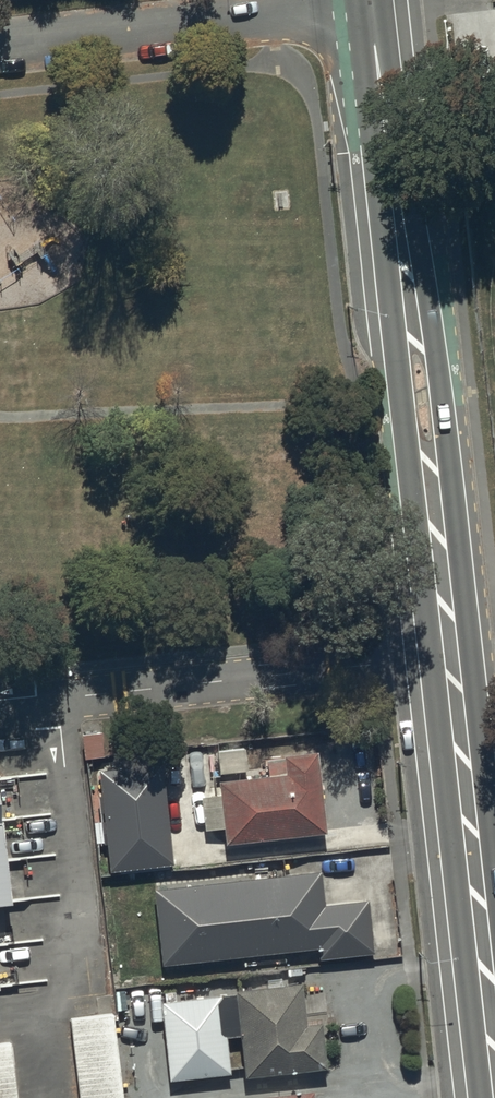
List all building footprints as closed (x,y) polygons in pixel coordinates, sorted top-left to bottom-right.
[(266,770),(217,776),(219,790),(201,793),(205,826),(223,824),(225,840),(325,828),(315,746),(283,750),(283,754),(265,756),(266,770)] [(163,761),(101,767),(110,866),(172,860),(163,761)] [(13,905),(0,790),(0,906),(13,905)] [(320,868),(153,886),(161,961),(316,944),(317,954),(374,949),(369,897),(323,901),(320,868)] [(234,990),(161,998),(168,1077),(230,1070),(226,1034),(238,1033),(242,1072),(327,1064),(322,1018),(306,1019),(301,978),(233,985),(234,990)] [(70,1014),(81,1097),(125,1097),(114,1008),(70,1014)] [(0,1040),(0,1097),(18,1097),(11,1039),(0,1040)] [(313,1086),(247,1092),(247,1097),(239,1097),(314,1097),(313,1086)]
